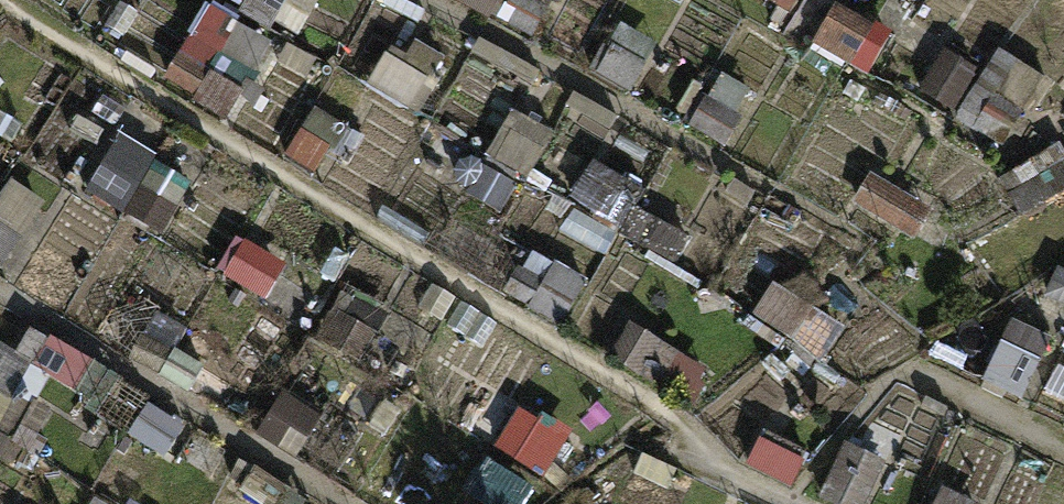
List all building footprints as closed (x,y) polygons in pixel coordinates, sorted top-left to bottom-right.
[(305,41),(328,0),(230,0),(305,41)] [(545,34),(558,0),(460,0),(459,2),(545,34)] [(169,80),(235,122),(282,47),(216,5),(169,80)] [(879,77),(898,34),(839,7),(819,50),(879,77)] [(1011,148),(1058,85),(1009,50),(963,112),(1011,148)] [(94,190),(166,233),(197,183),(125,140),(94,190)] [(1063,210),(1063,163),(1019,192),(1040,226),(1063,210)] [(878,174),(861,202),(922,239),(939,211),(878,174)] [(48,205),(20,187),(0,218),(0,244),(16,254),(48,205)] [(633,217),(628,245),(685,255),(689,227),(633,217)] [(574,327),(592,276),(538,258),(520,309),(574,327)] [(822,365),(848,331),(782,282),(757,316),(822,365)] [(1016,321),(990,377),(1032,397),(1059,342),(1016,321)] [(552,476),(571,443),(524,416),(505,450),(552,476)] [(983,503),(941,492),(938,503),(982,503),(983,503)]
